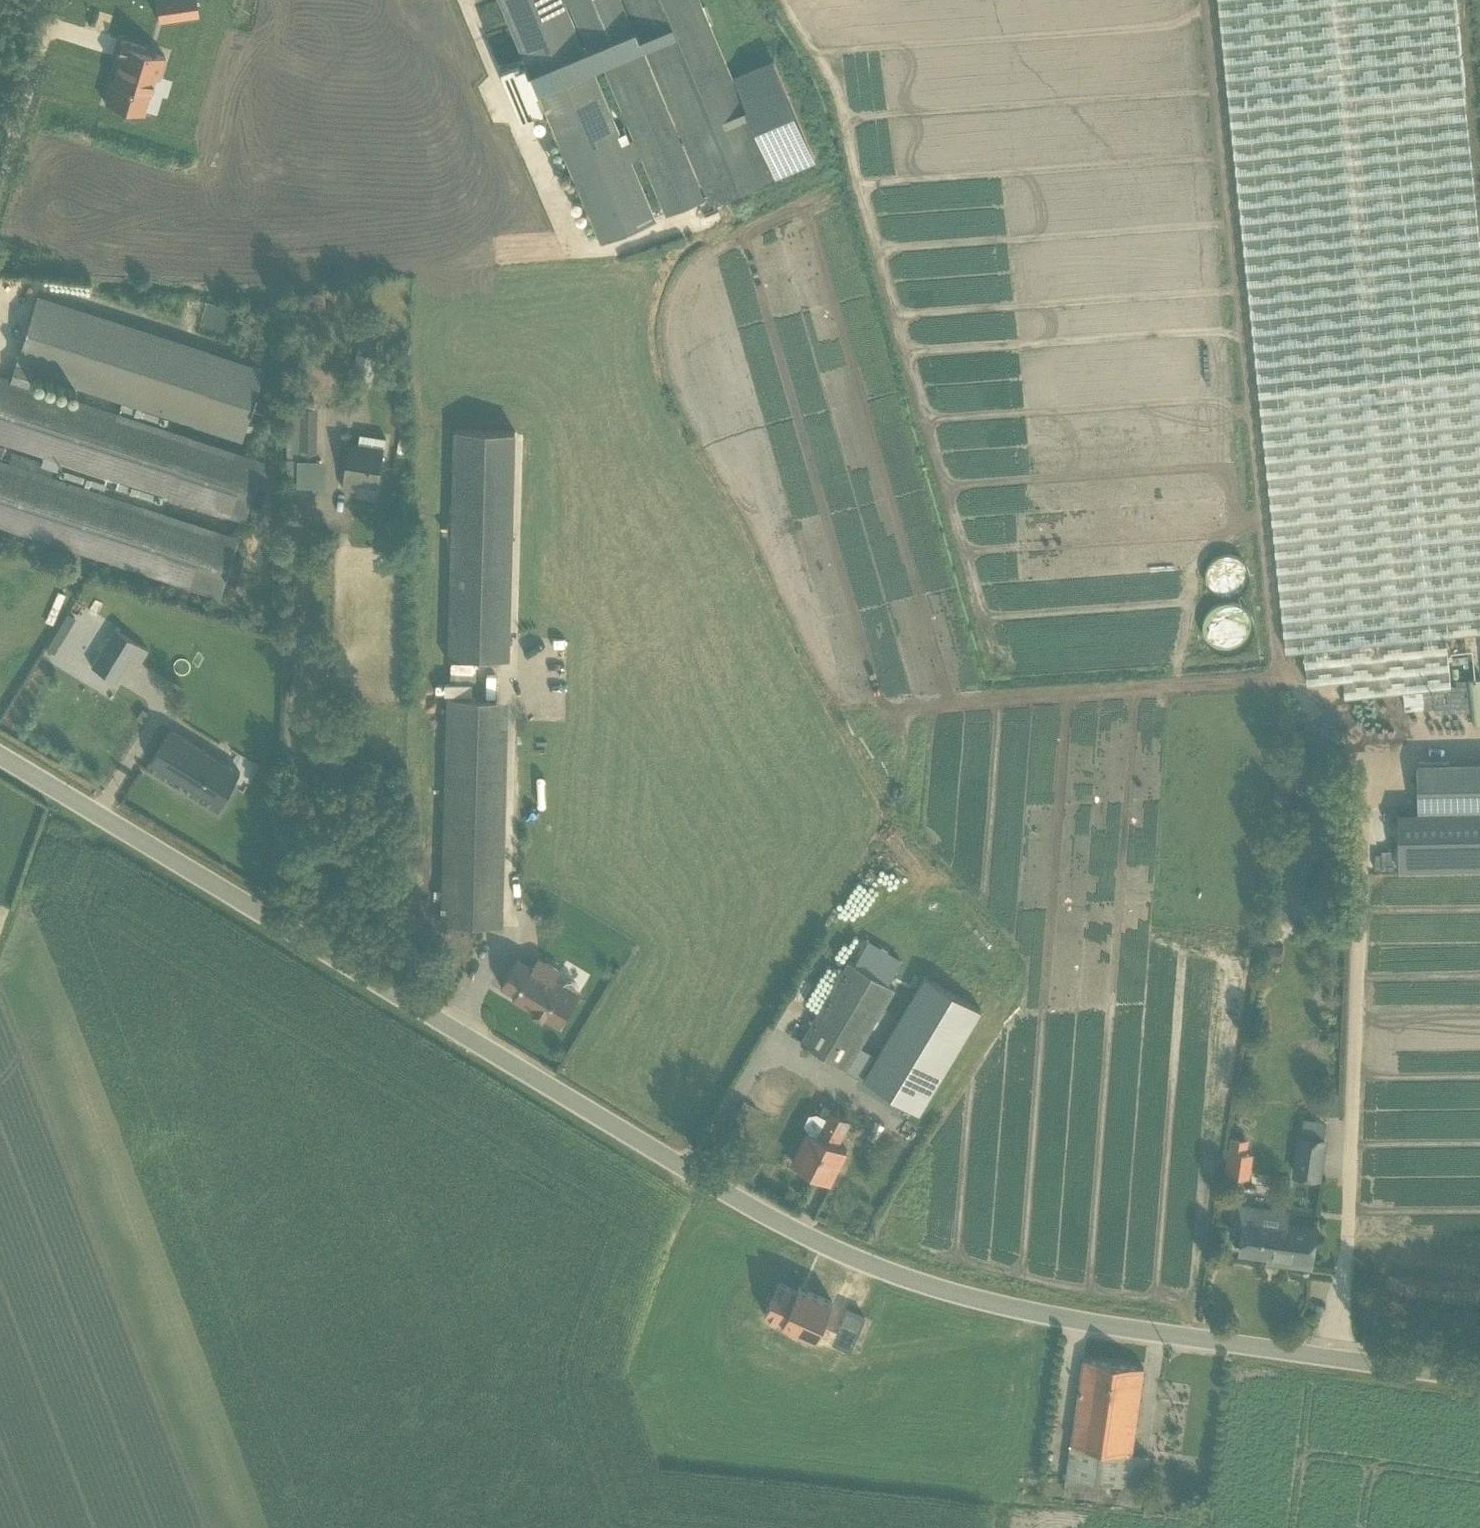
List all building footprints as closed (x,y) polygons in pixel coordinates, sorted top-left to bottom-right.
[(602,241),(705,197),(709,207),(818,160),(774,58),(734,75),(702,0),(503,0),(528,59),(504,69),(523,115),(545,106),(602,241)] [(1285,651),(1302,649),(1306,681),(1342,676),(1344,696),(1447,683),(1445,633),(1479,631),(1479,218),(1456,0),(1219,0),(1285,651)] [(109,79),(150,90),(162,43),(120,33),(109,79)] [(14,309),(2,346),(265,431),(277,394),(14,309)] [(242,509),(262,446),(0,362),(0,432),(242,509)] [(313,457),(303,457),(304,408),(275,407),(274,484),(313,485),(313,457)] [(452,424),(447,647),(507,648),(513,426),(452,424)] [(346,484),(381,493),(394,448),(358,439),(346,484)] [(0,450),(0,515),(222,586),(240,527),(0,450)] [(26,661),(41,668),(64,619),(49,612),(26,661)] [(140,661),(147,648),(112,628),(88,672),(111,685),(128,654),(140,661)] [(513,698),(455,696),(447,915),(505,917),(513,698)] [(226,807),(248,770),(175,727),(153,764),(226,807)] [(1417,763),(1418,811),(1479,810),(1479,761),(1417,763)] [(1382,783),(1383,808),(1400,807),(1400,783),(1382,783)] [(503,991),(567,1026),(589,986),(526,951),(503,991)] [(849,1065),(896,984),(852,958),(805,1040),(849,1065)] [(920,1118),(998,983),(965,963),(923,1034),(895,1018),(858,1082),(920,1118)] [(798,1160),(839,1179),(855,1147),(843,1142),(854,1118),(836,1109),(824,1135),(813,1129),(798,1160)] [(1272,1117),(1244,1114),(1238,1173),(1264,1175),(1265,1165),(1276,1166),(1280,1134),(1270,1133),(1272,1117)] [(1325,1169),(1290,1168),(1289,1191),(1318,1192),(1318,1204),(1337,1205),(1338,1192),(1324,1191),(1325,1169)] [(1240,1252),(1323,1264),(1329,1226),(1291,1220),(1293,1206),(1240,1198),(1236,1224),(1244,1225),(1240,1252)] [(797,1309),(828,1325),(846,1289),(814,1274),(797,1309)] [(795,1323),(808,1330),(814,1318),(801,1311),(795,1323)] [(783,1338),(786,1359),(802,1357),(799,1336),(783,1338)] [(1073,1441),(1137,1451),(1150,1366),(1087,1355),(1073,1441)]
